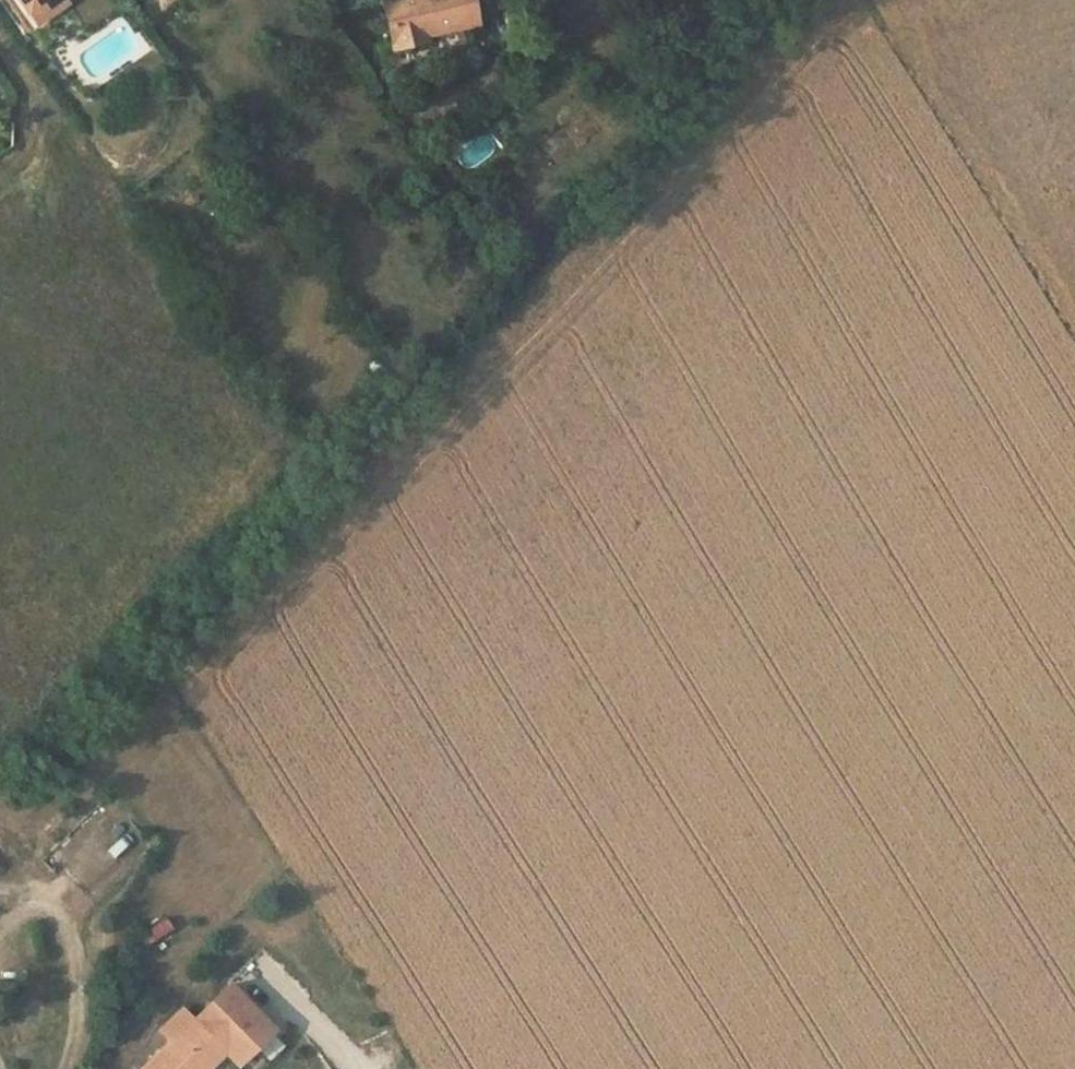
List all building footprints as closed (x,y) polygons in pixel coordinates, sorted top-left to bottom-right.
[(29,11),(45,0),(22,0),(29,11)] [(29,11),(37,22),(66,2),(64,0),(45,0),(29,11)] [(394,48),(420,42),(419,36),(427,34),(476,23),(471,0),(384,0),(394,48)] [(419,36),(420,42),(428,40),(427,34),(419,36)] [(231,985),(194,1020),(225,1052),(226,1050),(239,1064),(274,1030),(231,985)] [(194,1020),(183,1009),(162,1030),(172,1041),(142,1068),(207,1068),(225,1052),(194,1020)]
